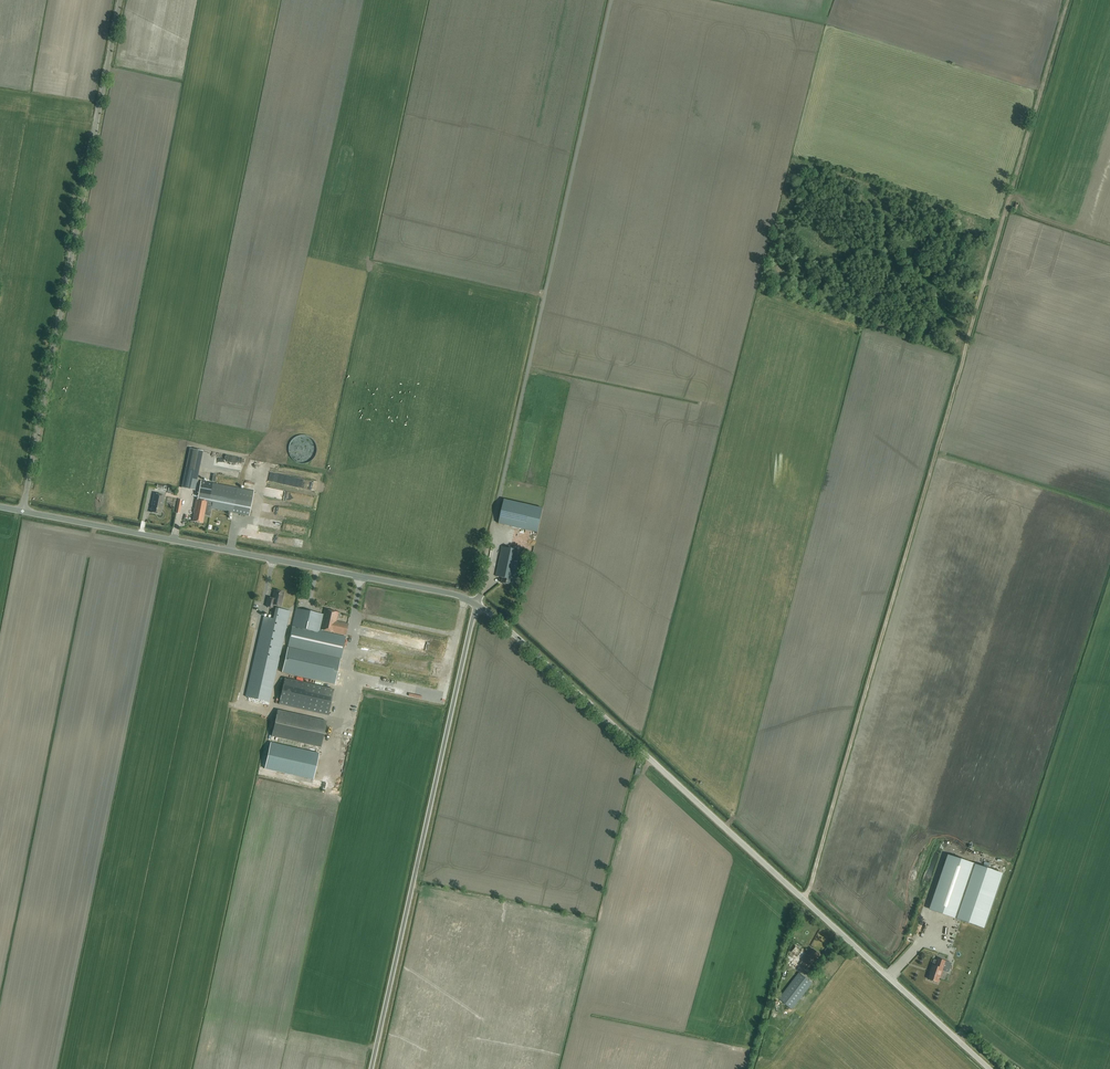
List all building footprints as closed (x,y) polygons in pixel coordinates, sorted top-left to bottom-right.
[(195,490),(202,451),(189,448),(182,487),(195,490)] [(194,513),(193,521),(202,523),(204,515),(210,516),(211,508),(249,515),(254,491),(201,481),(197,499),(196,499),(194,513)] [(162,506),(164,496),(154,494),(152,504),(151,512),(160,514),(162,506)] [(504,499),(499,523),(537,532),(543,508),(504,499)] [(520,550),(511,549),(502,547),(496,576),(502,577),(501,583),(513,585),(520,550)] [(281,606),(284,592),(274,590),(272,599),(268,598),(266,606),(273,608),(274,605),(281,606)] [(269,702),(290,611),(275,608),(273,619),(263,616),(245,696),(269,702)] [(296,608),(287,648),(340,659),(345,637),(321,631),(322,629),(346,635),(348,624),(336,621),(338,612),(324,609),(323,614),(296,608)] [(282,672),(335,684),(340,659),(287,648),(282,672)] [(328,715),(334,689),(284,678),(279,704),(328,715)] [(277,710),(272,736),(321,747),(326,720),(277,710)] [(264,768),(314,779),(319,753),(270,742),(264,768)] [(1002,874),(948,855),(929,909),(984,927),(1002,874)] [(812,948),(800,963),(808,970),(820,955),(812,948)] [(930,973),(929,979),(937,982),(939,976),(940,976),(942,970),(949,972),(950,969),(949,969),(945,968),(947,962),(938,959),(937,960),(936,966),(932,965),(930,970),(930,973)] [(799,973),(779,999),(792,1009),(812,982),(799,973)]
